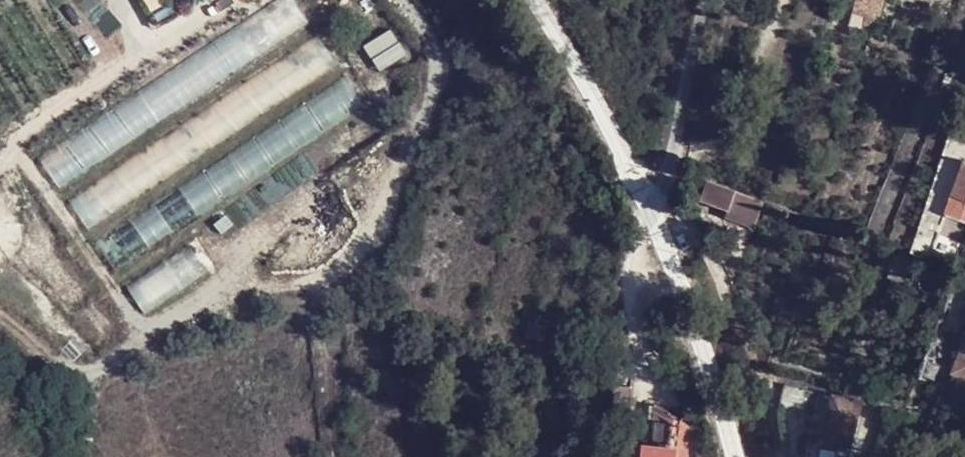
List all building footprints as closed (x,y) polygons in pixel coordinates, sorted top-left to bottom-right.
[(876,0),(872,15),(876,14),(880,14),(884,0),(876,0)] [(387,28),(358,36),(365,60),(394,52),(387,28)] [(956,198),(964,201),(964,171),(956,198)] [(700,203),(727,213),(736,192),(709,182),(700,203)] [(188,243),(125,286),(146,316),(209,273),(188,243)] [(950,374),(957,378),(950,393),(964,399),(964,341),(950,374)] [(800,412),(806,392),(783,386),(779,406),(800,412)] [(613,414),(630,415),(630,391),(614,390),(613,414)] [(855,425),(860,402),(832,393),(819,446),(840,451),(847,424),(855,425)] [(687,447),(700,448),(696,432),(679,419),(676,437),(663,436),(663,444),(640,441),(639,456),(686,456),(687,447)]
